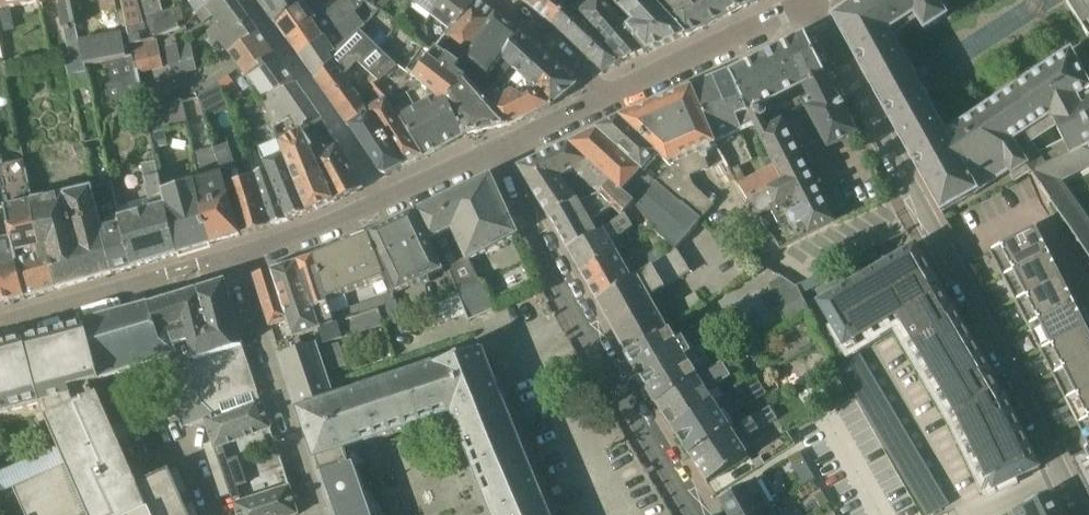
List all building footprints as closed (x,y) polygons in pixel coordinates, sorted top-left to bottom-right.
[(41,2),(41,0),(0,0),(0,9),(41,2)] [(61,5),(60,6),(59,8),(64,29),(68,29),(69,30),(71,30),(71,28),(78,27),(75,13),(75,12),(74,12),(72,0),(60,0),(61,5)] [(127,27),(143,24),(137,0),(121,0),(127,27)] [(143,24),(127,27),(131,46),(145,42),(149,41),(148,40),(157,38),(179,29),(175,10),(163,13),(159,0),(137,0),(143,24)] [(216,0),(193,0),(190,2),(198,12),(216,0)] [(247,16),(235,0),(216,0),(198,12),(205,23),(214,16),(220,24),(225,31),(247,16)] [(277,24),(301,0),(260,0),(277,24)] [(277,24),(288,40),(316,19),(309,9),(321,0),(301,0),(277,24)] [(366,0),(365,0),(342,0),(316,19),(288,40),(300,56),(334,30),(356,12),(362,7),(362,6),(361,6),(366,0)] [(391,0),(372,0),(370,3),(382,10),(391,0)] [(444,0),(413,0),(432,15),(444,0)] [(477,0),(444,0),(432,15),(451,29),(452,30),(477,0)] [(479,0),(477,0),(452,30),(451,29),(437,48),(460,65),(495,14),(479,0)] [(555,26),(572,6),(569,3),(565,0),(522,0),(555,26)] [(605,1),(603,0),(593,0),(587,6),(581,0),(572,0),(569,3),(572,6),(581,15),(594,29),(622,63),(648,52),(604,2),(605,1)] [(687,36),(660,7),(654,0),(606,0),(605,1),(604,2),(648,52),(687,36)] [(660,7),(687,36),(688,36),(689,36),(730,15),(731,16),(749,6),(745,0),(654,0),(660,7)] [(939,0),(861,0),(834,18),(942,213),(979,193),(1011,171),(1016,179),(1030,170),(1049,199),(1046,202),(1049,206),(1052,203),(1063,219),(1060,221),(1063,225),(1066,222),(1077,239),(1074,241),(1077,245),(1080,243),(1088,256),(1088,224),(1087,221),(1088,220),(1086,218),(1085,219),(1080,211),(1081,210),(1079,208),(1078,208),(1073,201),(1074,200),(1072,198),(1071,198),(1066,191),(1067,190),(1065,187),(1064,188),(1059,181),(1088,166),(1088,88),(1071,52),(1063,57),(1000,98),(1000,99),(990,106),(989,106),(946,135),(889,31),(916,15),(925,31),(948,16),(938,1),(939,0)] [(1088,42),(1088,0),(1062,0),(1088,42)] [(604,72),(622,63),(594,29),(581,15),(572,6),(555,26),(604,72)] [(360,30),(366,24),(356,12),(334,30),(300,56),(312,73),(324,62),(324,61),(346,42),(345,42),(358,30),(359,29),(360,30)] [(522,35),(495,14),(460,65),(482,80),(485,74),(488,70),(492,73),(494,70),(522,35)] [(231,54),(260,35),(247,16),(225,31),(220,24),(209,32),(214,46),(222,41),(231,54)] [(421,30),(420,29),(414,24),(408,31),(415,36),(421,30)] [(375,84),(397,66),(358,30),(345,42),(346,42),(324,61),(324,62),(312,73),(317,79),(334,62),(344,75),(344,74),(357,61),(373,75),(365,84),(378,98),(371,103),(375,107),(368,112),(366,113),(376,126),(377,126),(389,144),(404,167),(425,157),(425,158),(426,158),(389,97),(387,98),(375,84)] [(421,30),(415,36),(422,42),(428,35),(421,30)] [(825,73),(806,33),(731,72),(748,110),(749,110),(750,112),(766,104),(803,84),(825,73)] [(117,60),(126,58),(126,59),(128,58),(128,57),(123,34),(80,42),(83,54),(86,66),(87,66),(95,64),(96,65),(97,64),(105,62),(106,63),(107,62),(108,62),(115,60),(116,61),(117,60)] [(276,57),(269,47),(260,35),(231,54),(240,67),(241,66),(242,67),(248,62),(255,73),(277,57),(276,57)] [(523,75),(544,56),(522,35),(494,70),(502,78),(511,65),(513,67),(514,69),(515,68),(523,75)] [(145,42),(151,70),(164,67),(157,38),(148,40),(149,41),(145,42)] [(139,72),(151,70),(145,42),(131,46),(133,56),(134,56),(138,71),(138,73),(139,72)] [(191,42),(179,45),(185,72),(197,69),(191,42)] [(185,72),(179,45),(167,48),(173,75),(185,72)] [(415,77),(416,75),(436,94),(440,97),(444,98),(446,100),(447,101),(467,136),(468,136),(468,135),(509,126),(489,103),(488,103),(484,98),(485,97),(477,87),(482,80),(460,65),(437,48),(434,51),(428,46),(408,72),(415,77)] [(88,72),(87,66),(86,66),(83,54),(69,56),(67,56),(67,57),(65,57),(69,75),(70,75),(87,72),(88,72)] [(138,73),(138,71),(134,56),(133,56),(128,57),(128,58),(126,59),(126,58),(117,60),(116,61),(115,60),(108,62),(112,84),(107,85),(111,103),(141,97),(145,96),(145,95),(144,96),(139,72),(138,73)] [(577,85),(576,84),(544,56),(523,75),(527,78),(517,91),(516,92),(525,99),(539,89),(554,104),(577,85)] [(262,98),(295,84),(277,57),(255,73),(248,62),(242,67),(241,66),(240,67),(262,98)] [(350,82),(344,74),(344,75),(334,62),(317,79),(330,98),(350,82)] [(757,126),(755,122),(750,112),(749,110),(748,110),(731,72),(714,79),(737,132),(740,131),(741,133),(757,126)] [(829,148),(857,132),(825,73),(803,84),(811,99),(807,102),(810,106),(807,108),(829,148)] [(466,137),(467,136),(447,101),(446,100),(444,98),(440,97),(436,94),(416,75),(415,77),(416,78),(416,77),(419,80),(389,97),(426,158),(466,136),(466,137)] [(716,143),(741,133),(740,131),(737,132),(714,79),(693,89),(714,141),(715,141),(716,143)] [(339,110),(350,128),(363,118),(362,116),(366,113),(368,112),(361,101),(363,100),(350,82),(330,98),(339,110)] [(516,92),(517,91),(508,85),(502,82),(485,97),(484,98),(488,103),(489,103),(509,126),(509,125),(510,126),(553,105),(554,104),(539,89),(525,99),(516,92)] [(322,119),(303,92),(296,83),(295,84),(262,98),(266,109),(267,111),(275,130),(292,122),(295,127),(298,126),(301,131),(302,132),(302,131),(322,120),(322,119)] [(717,145),(716,143),(715,141),(714,141),(693,89),(677,95),(638,111),(639,112),(621,119),(620,120),(660,156),(659,156),(672,168),(657,183),(658,183),(702,220),(715,204),(694,186),(691,175),(710,168),(703,152),(717,145)] [(189,123),(184,101),(183,102),(183,100),(171,103),(177,130),(190,127),(189,123)] [(163,133),(167,132),(177,130),(171,103),(158,106),(163,133)] [(757,126),(776,166),(784,180),(747,199),(748,200),(749,200),(759,215),(771,209),(790,246),(835,223),(783,121),(776,124),(771,113),(766,104),(750,112),(755,122),(757,126)] [(152,135),(163,133),(158,106),(147,108),(152,135)] [(382,174),(388,175),(404,167),(389,144),(377,126),(376,126),(366,113),(362,116),(363,118),(364,119),(350,128),(382,174)] [(302,131),(303,132),(314,149),(311,151),(319,168),(335,202),(360,191),(361,190),(361,189),(361,187),(341,151),(331,156),(321,137),(314,126),(323,121),(322,120),(302,131)] [(645,172),(659,156),(660,156),(620,120),(599,130),(645,172)] [(614,183),(624,192),(635,204),(637,206),(650,192),(658,183),(657,183),(645,172),(599,130),(572,143),(614,183)] [(308,212),(335,202),(319,168),(311,151),(314,149),(303,132),(302,131),(302,132),(301,131),(281,146),(308,212)] [(152,135),(155,149),(170,145),(167,132),(163,133),(152,135)] [(520,168),(534,190),(560,178),(560,177),(573,170),(599,195),(600,197),(614,183),(572,143),(571,144),(570,143),(521,167),(520,168)] [(272,226),(256,175),(235,182),(234,176),(233,171),(238,170),(230,146),(216,150),(224,174),(223,174),(227,186),(226,186),(241,236),(272,226)] [(309,214),(308,212),(281,146),(261,154),(266,166),(266,165),(289,221),(292,220),(291,219),(295,218),(297,218),(297,217),(306,213),(307,214),(309,214)] [(224,174),(216,150),(215,148),(194,155),(197,167),(196,167),(196,169),(197,169),(199,178),(197,182),(194,182),(200,204),(203,215),(211,245),(241,236),(226,186),(227,186),(223,174),(224,174)] [(0,166),(0,179),(2,187),(3,194),(7,207),(6,208),(13,238),(13,237),(17,256),(19,264),(22,282),(27,299),(59,289),(50,254),(49,254),(46,242),(43,230),(39,231),(36,218),(32,202),(23,161),(0,166)] [(119,206),(118,206),(117,207),(121,220),(134,268),(179,255),(166,207),(167,207),(163,192),(165,191),(158,161),(145,164),(147,178),(145,179),(150,199),(119,207),(119,206)] [(272,226),(289,221),(266,165),(266,166),(261,167),(263,171),(265,172),(256,175),(272,226)] [(730,170),(739,185),(747,180),(740,165),(730,170)] [(776,166),(747,180),(739,185),(747,199),(784,180),(776,166)] [(518,235),(493,181),(492,177),(417,213),(447,273),(450,281),(452,280),(457,292),(485,280),(473,259),(518,235)] [(550,218),(578,202),(577,200),(560,178),(534,190),(550,218)] [(179,255),(211,245),(203,215),(200,204),(194,182),(194,183),(194,184),(165,191),(163,192),(167,207),(166,207),(179,255)] [(613,209),(622,217),(625,213),(635,204),(624,192),(614,183),(600,197),(599,195),(579,204),(578,202),(550,218),(569,250),(598,233),(592,222),(613,209)] [(678,250),(702,220),(658,183),(650,192),(637,206),(652,227),(657,233),(676,249),(677,250),(678,250)] [(117,207),(118,206),(115,194),(116,194),(116,192),(115,192),(113,185),(112,185),(98,189),(99,197),(100,197),(103,209),(102,209),(107,230),(103,232),(103,234),(87,238),(89,247),(105,243),(113,274),(114,274),(119,272),(120,272),(133,268),(134,268),(121,220),(117,207)] [(59,289),(113,274),(105,243),(89,247),(87,238),(103,234),(103,232),(107,230),(102,209),(103,209),(100,197),(99,197),(98,189),(32,202),(36,218),(39,231),(43,230),(46,242),(49,254),(50,254),(59,289)] [(413,290),(446,274),(447,273),(417,213),(416,214),(385,228),(401,264),(408,277),(413,290)] [(598,233),(569,250),(581,272),(618,251),(618,252),(628,245),(622,235),(634,227),(625,213),(622,217),(605,229),(598,233)] [(388,285),(390,289),(392,294),(394,299),(396,298),(413,290),(408,277),(401,264),(385,228),(369,236),(384,272),(386,278),(388,285)] [(1044,243),(1043,243),(1036,229),(991,252),(991,253),(1004,277),(1050,254),(1044,243)] [(342,247),(359,289),(386,278),(384,272),(369,236),(342,247)] [(25,299),(27,299),(22,282),(19,264),(17,256),(13,237),(13,238),(0,241),(0,296),(2,306),(25,299)] [(756,269),(765,259),(748,244),(738,254),(756,269)] [(994,377),(931,270),(917,246),(819,303),(845,347),(899,315),(951,403),(959,417),(995,491),(1040,469),(1005,396),(1003,397),(992,378),(994,377)] [(349,293),(359,289),(342,247),(314,258),(328,301),(349,293)] [(598,303),(627,354),(668,330),(650,298),(666,288),(692,273),(678,250),(677,250),(676,249),(653,265),(643,271),(634,278),(634,279),(598,303)] [(634,278),(618,252),(618,251),(581,272),(598,303),(634,279),(634,278)] [(1054,266),(1055,265),(1050,254),(1004,277),(1016,302),(1061,279),(1054,266)] [(638,264),(643,271),(653,265),(648,257),(638,264)] [(314,258),(299,263),(321,329),(336,324),(333,314),(332,311),(327,301),(328,301),(314,258)] [(299,263),(272,270),(290,323),(295,339),(300,336),(321,330),(321,329),(299,263)] [(272,328),(290,323),(272,270),(255,275),(272,328)] [(774,292),(782,307),(778,310),(787,326),(812,312),(796,285),(781,277),(769,284),(774,292)] [(1069,292),(1068,293),(1061,279),(1016,302),(1029,327),(1075,303),(1069,292)] [(498,309),(497,308),(497,307),(485,280),(457,292),(458,293),(457,293),(467,317),(469,322),(470,321),(498,309)] [(210,287),(199,290),(207,318),(208,318),(218,353),(243,346),(231,302),(227,288),(225,282),(221,283),(215,285),(210,287)] [(197,291),(150,306),(159,333),(171,329),(179,352),(194,347),(198,359),(218,353),(208,318),(207,318),(199,290),(197,291)] [(403,315),(396,298),(394,299),(392,294),(333,314),(336,324),(337,323),(379,309),(384,322),(385,322),(403,315)] [(1079,315),(1080,314),(1075,303),(1029,327),(1041,351),(1086,328),(1079,315)] [(150,306),(87,323),(102,380),(134,368),(136,374),(145,371),(143,365),(170,356),(170,355),(179,352),(171,329),(159,333),(150,306)] [(379,309),(337,323),(341,334),(342,337),(386,323),(385,322),(384,322),(379,309)] [(327,374),(316,343),(304,347),(304,348),(281,356),(322,473),(350,463),(345,448),(455,411),(495,514),(549,514),(522,447),(482,349),(470,321),(469,322),(467,317),(438,329),(451,360),(335,399),(327,374)] [(87,323),(86,323),(0,346),(0,416),(44,404),(62,399),(65,409),(45,416),(58,448),(0,474),(0,495),(15,488),(27,514),(189,514),(170,470),(138,484),(119,440),(128,437),(177,415),(182,430),(191,427),(192,426),(206,421),(206,419),(217,416),(219,418),(262,402),(259,394),(251,370),(243,347),(243,346),(218,353),(198,359),(194,347),(179,352),(170,355),(170,356),(185,400),(175,403),(174,399),(172,399),(172,400),(113,426),(98,394),(94,396),(91,383),(101,380),(102,380),(87,323)] [(341,334),(337,323),(336,324),(321,329),(321,330),(325,340),(324,341),(325,342),(341,334)] [(1086,328),(1041,351),(1054,376),(1088,358),(1088,334),(1086,328)] [(715,368),(714,367),(702,345),(692,351),(684,337),(678,341),(670,329),(668,330),(627,354),(657,404),(658,403),(699,378),(698,378),(715,368)] [(715,403),(714,402),(705,388),(710,384),(712,386),(715,386),(742,369),(734,356),(714,367),(715,368),(698,378),(699,378),(658,403),(674,429),(715,403)] [(1054,376),(1066,400),(1088,389),(1088,358),(1054,376)] [(741,423),(734,411),(766,393),(757,377),(714,402),(715,403),(674,429),(674,431),(675,430),(680,439),(685,447),(691,456),(741,423)] [(1066,400),(1079,425),(1088,420),(1088,389),(1066,400)] [(271,428),(262,402),(219,418),(217,416),(206,419),(206,421),(215,448),(222,446),(271,428)] [(692,457),(708,482),(749,456),(743,447),(747,444),(749,446),(764,437),(759,430),(778,419),(770,405),(741,423),(691,456),(691,457),(692,457)] [(1079,425),(1088,445),(1088,420),(1079,425)] [(235,504),(242,502),(236,487),(247,483),(238,457),(227,461),(222,446),(215,448),(235,504)] [(1072,458),(1088,490),(1088,449),(1072,458)] [(799,451),(792,455),(795,461),(798,466),(805,462),(799,452),(799,451)] [(336,514),(372,514),(354,464),(351,465),(350,463),(322,473),(336,514)] [(745,486),(721,500),(730,514),(752,514),(770,505),(757,482),(746,488),(745,486)] [(242,502),(235,504),(238,514),(298,514),(299,514),(290,486),(283,488),(242,502)] [(822,492),(815,496),(818,502),(821,507),(828,503),(829,503),(822,492)] [(1051,495),(1027,506),(1027,507),(1015,513),(1016,514),(1061,514),(1058,510),(1051,495)] [(752,514),(776,514),(770,505),(752,514)]
